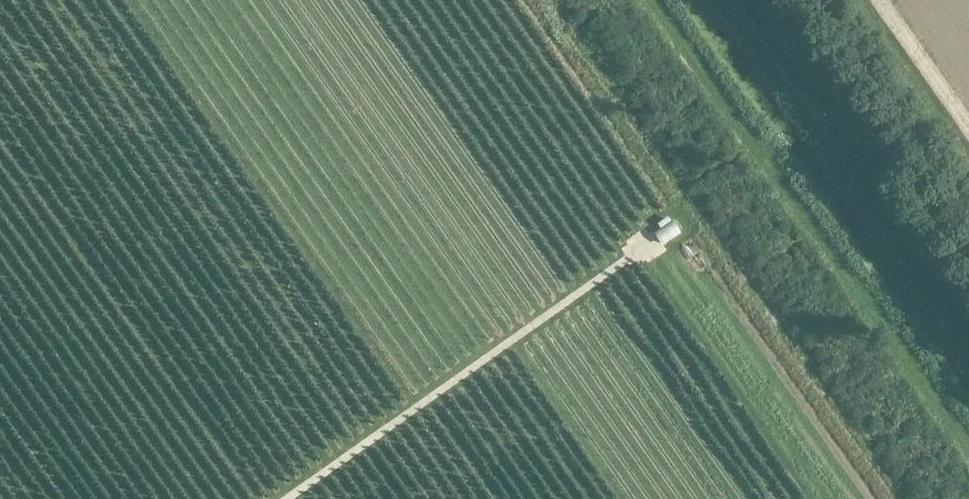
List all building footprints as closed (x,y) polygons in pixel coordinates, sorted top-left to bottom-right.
[(649,234),(658,246),(676,233),(668,221),(649,234)]
